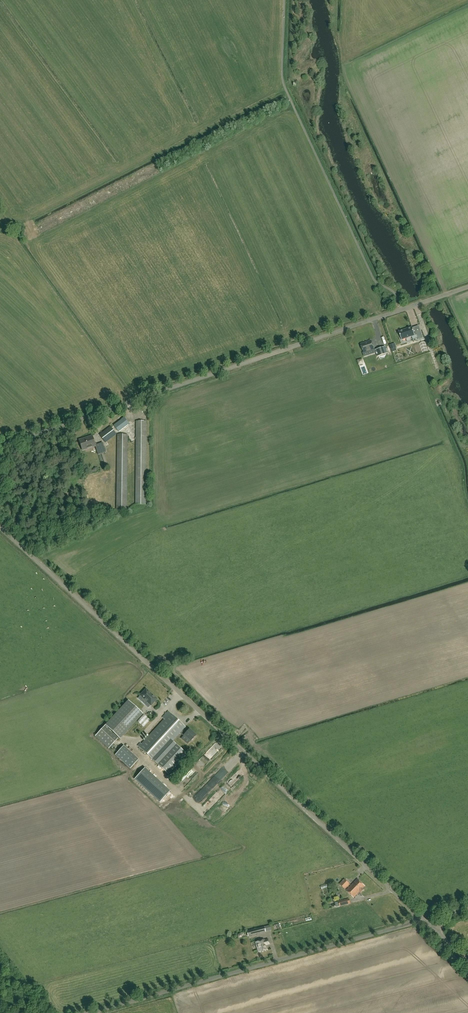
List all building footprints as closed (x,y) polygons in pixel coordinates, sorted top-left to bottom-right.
[(402,340),(412,337),(413,340),(418,338),(418,340),(423,338),(420,331),(416,332),(416,333),(414,333),(412,328),(412,327),(399,331),(402,340)] [(374,349),(371,341),(367,342),(367,343),(365,343),(361,344),(364,353),(374,349)] [(378,357),(387,354),(385,347),(375,350),(378,357)] [(114,425),(119,432),(128,425),(124,418),(114,425)] [(145,505),(146,421),(136,421),(135,505),(145,505)] [(105,443),(116,435),(110,427),(99,435),(105,443)] [(126,511),(127,435),(117,435),(116,511),(126,511)] [(95,445),(92,436),(85,439),(85,438),(79,440),(82,450),(95,446),(98,454),(101,454),(106,467),(108,467),(104,453),(105,452),(102,443),(95,445)] [(156,700),(146,690),(140,697),(151,706),(156,700)] [(120,739),(143,714),(128,701),(105,725),(120,739)] [(139,747),(154,761),(156,763),(168,774),(187,755),(174,743),(173,741),(180,733),(184,729),(185,727),(168,712),(162,718),(164,720),(149,736),(148,738),(142,744),(141,745),(139,747)] [(138,721),(145,727),(151,720),(144,714),(138,721)] [(109,749),(118,739),(104,726),(95,736),(109,749)] [(187,732),(184,729),(180,733),(183,736),(184,735),(191,742),(196,736),(189,730),(187,732)] [(124,744),(115,754),(132,769),(140,759),(124,744)] [(212,755),(218,757),(221,746),(217,744),(216,747),(212,746),(209,756),(211,757),(212,755)] [(170,792),(144,769),(135,779),(160,802),(170,792)] [(236,775),(241,780),(246,774),(242,770),(236,775)] [(345,889),(350,884),(345,879),(340,884),(345,889)] [(361,893),(364,889),(363,888),(365,886),(357,879),(346,891),(354,898),(359,892),(361,893)] [(247,931),(248,936),(260,933),(265,932),(264,927),(264,926),(259,928),(247,931)] [(264,940),(264,938),(261,939),(262,940),(258,941),(258,940),(256,941),(257,942),(255,942),(259,953),(268,950),(266,945),(268,944),(268,945),(269,944),(268,939),(265,940),(265,939),(264,940)]
